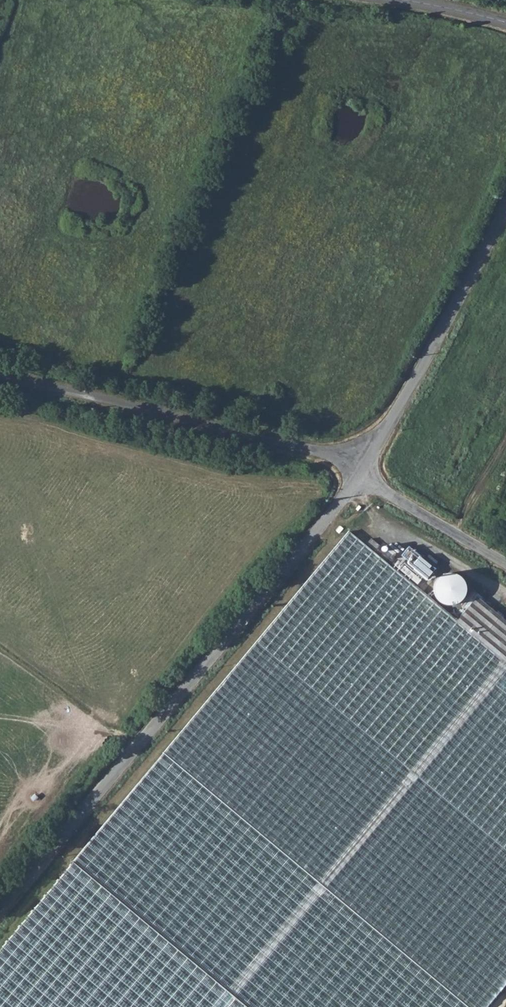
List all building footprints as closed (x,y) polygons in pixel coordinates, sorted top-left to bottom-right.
[(0,952),(0,1006),(488,1006),(505,986),(505,621),(480,599),(460,621),(352,531),(0,952)] [(365,537),(370,542),(374,537),(368,533),(365,537)] [(466,575),(438,571),(434,600),(461,604),(466,575)]
